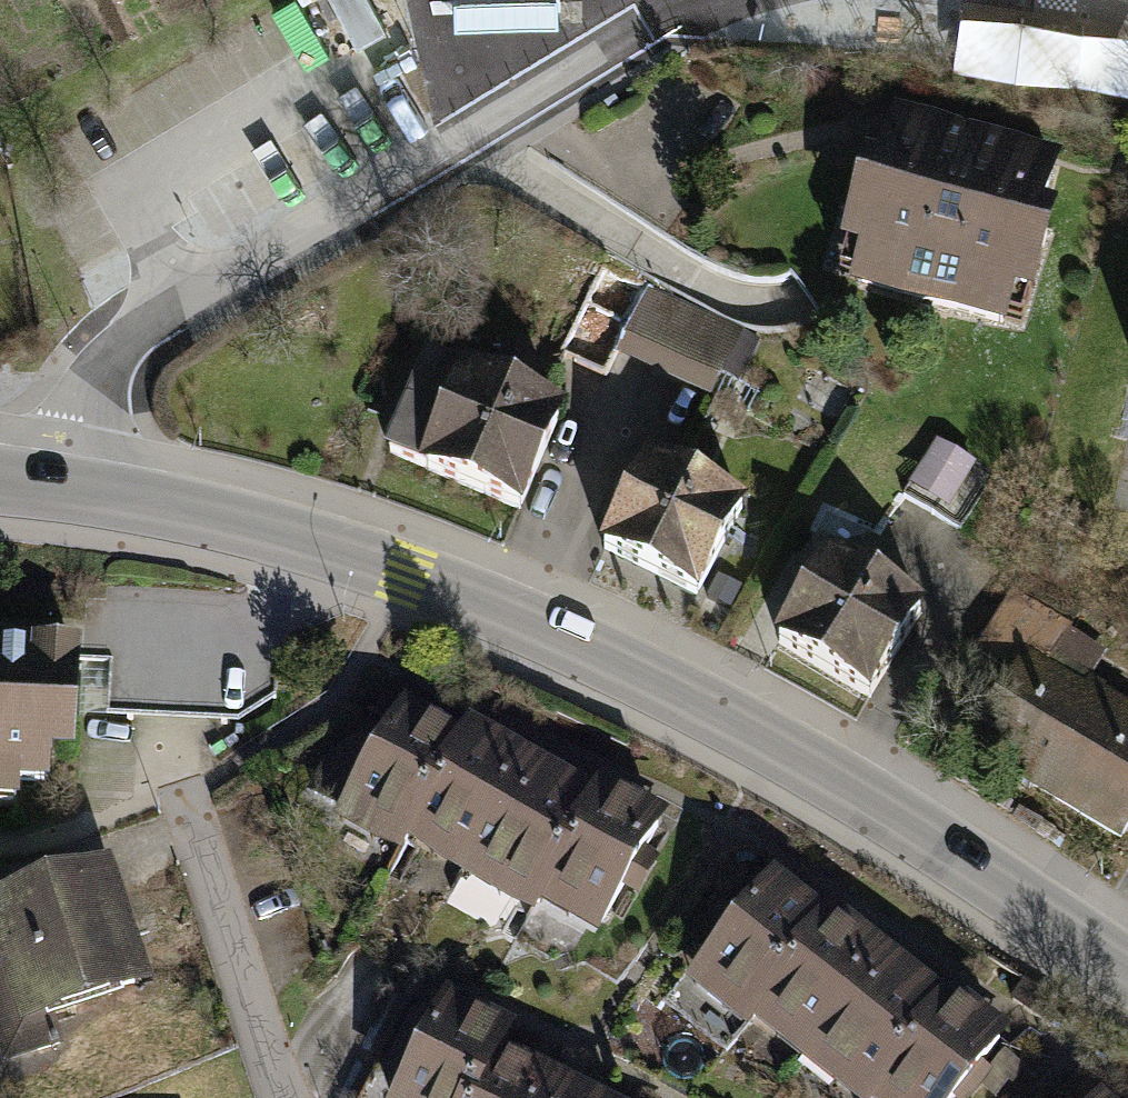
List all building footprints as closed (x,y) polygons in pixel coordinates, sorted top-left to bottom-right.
[(492,21),(549,0),(484,0),(492,21)] [(969,11),(959,69),(1127,97),(1127,38),(969,11)] [(1079,168),(901,108),(844,276),(1022,335),(1079,168)] [(742,329),(603,264),(555,365),(606,389),(627,344),(715,386),(742,329)] [(570,413),(459,367),(420,463),(531,508),(570,413)] [(954,510),(978,460),(940,442),(916,492),(954,510)] [(749,498),(648,456),(605,559),(707,601),(749,498)] [(930,609),(841,554),(783,648),(871,703),(930,609)] [(89,645),(0,643),(0,787),(86,789),(89,645)] [(1115,840),(1127,822),(1127,723),(1026,651),(967,735),(1115,840)] [(600,944),(670,815),(597,776),(588,792),(468,728),(457,739),(402,709),(338,829),(534,934),(545,915),(600,944)] [(120,866),(0,901),(0,1052),(4,1065),(60,1049),(53,1027),(159,996),(120,866)] [(690,987),(744,1031),(756,1017),(855,1097),(876,1097),(878,1095),(881,1097),(957,1097),(1014,1028),(993,1010),(961,984),(946,1002),(832,908),(816,927),(770,889),(690,987)] [(513,1052),(523,1029),(441,992),(392,1097),(614,1097),(513,1052)]
